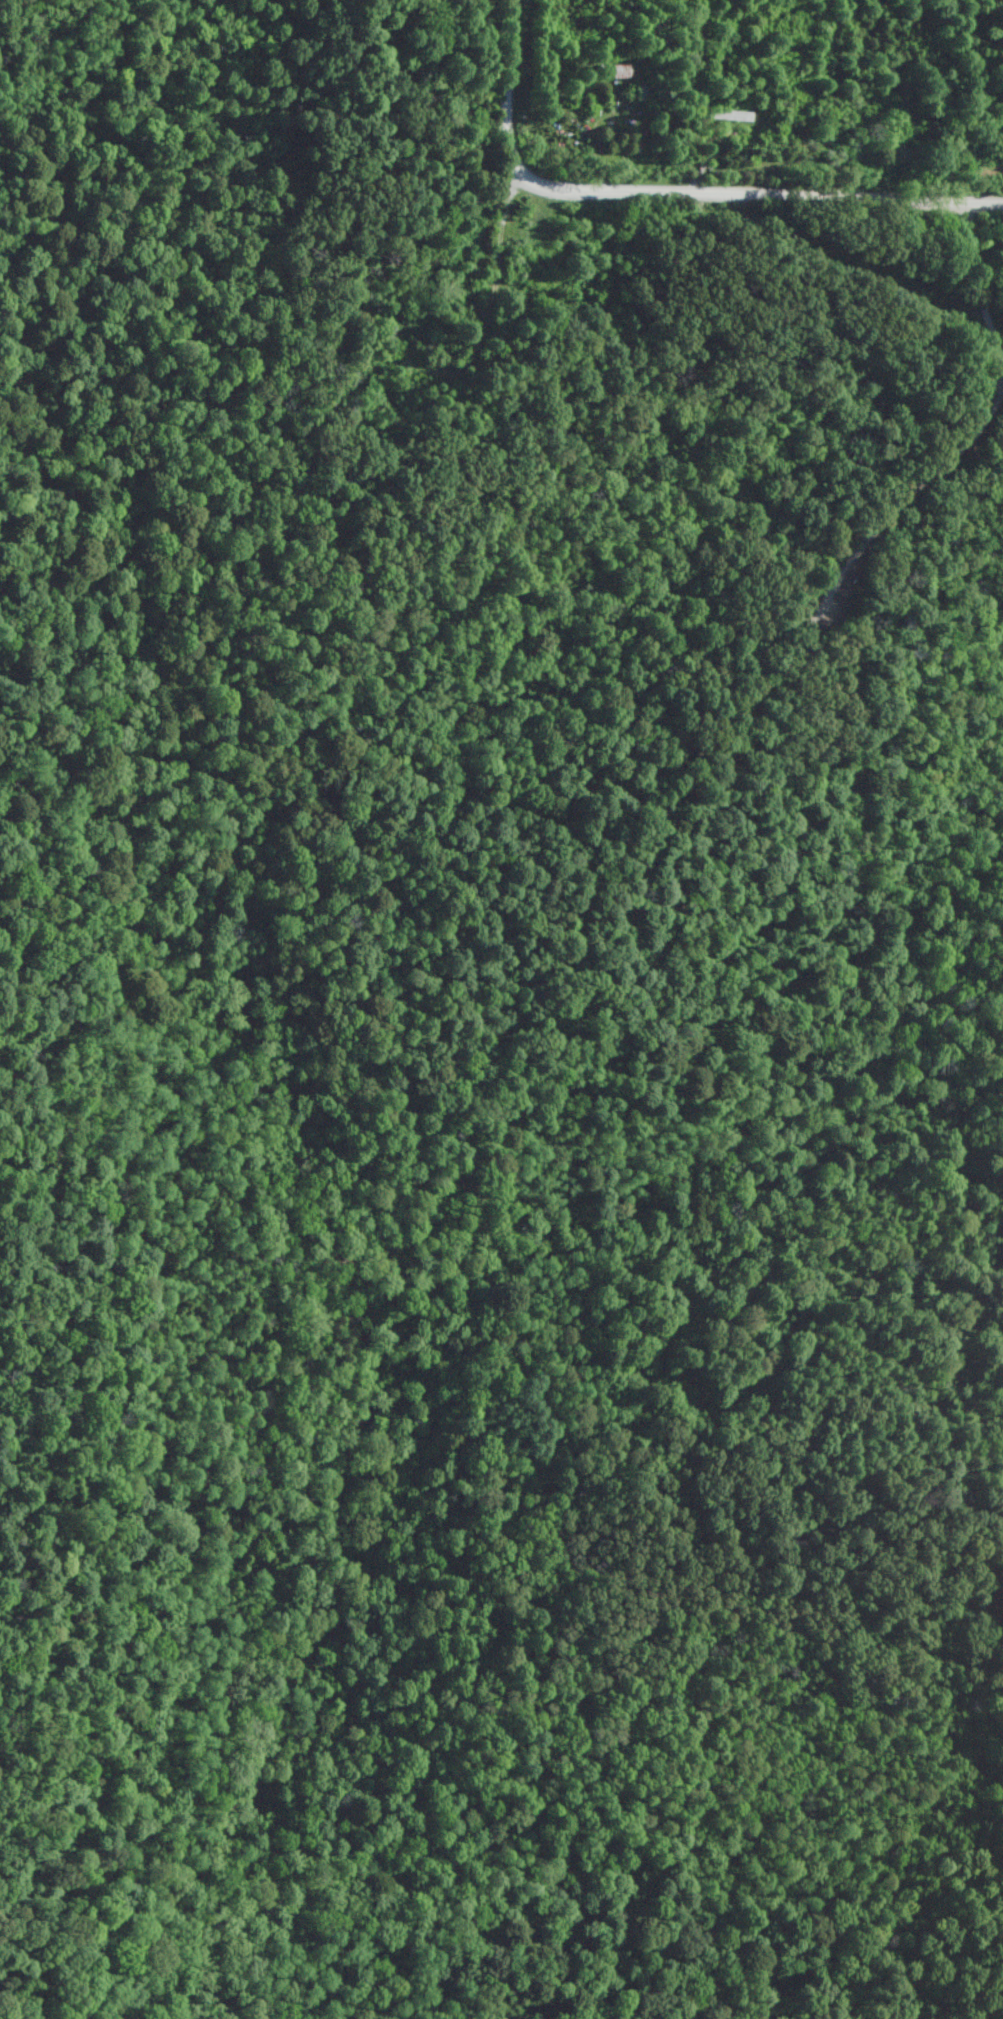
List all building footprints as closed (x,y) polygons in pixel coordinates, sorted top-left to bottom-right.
[(630,79),(630,66),(611,66),(611,79),(630,79)] [(751,112),(708,111),(708,120),(751,121),(751,112)]
